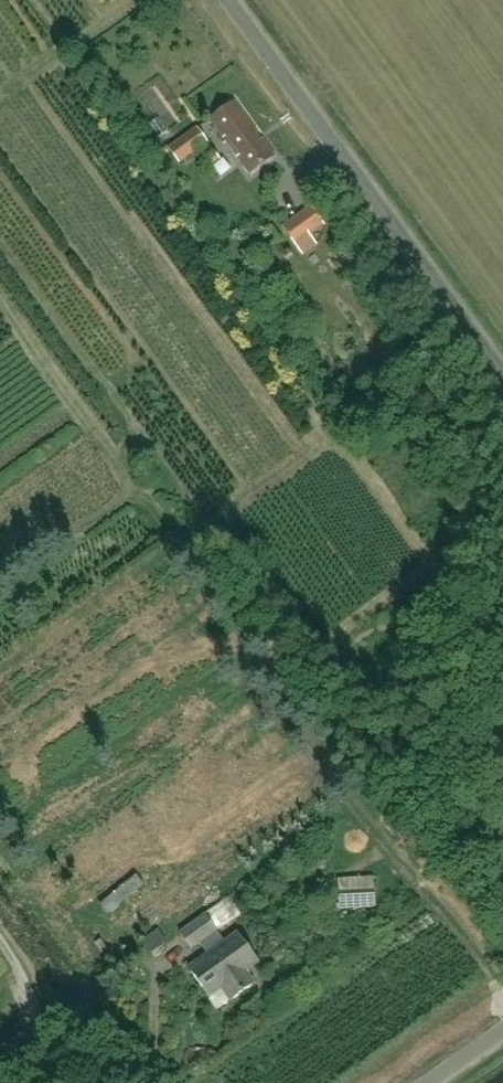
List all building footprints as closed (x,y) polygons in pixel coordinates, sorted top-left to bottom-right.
[(234,100),(209,118),(250,174),(275,156),(234,100)] [(207,142),(197,127),(169,148),(179,162),(207,142)] [(220,158),(213,149),(200,159),(207,168),(220,158)] [(324,224),(311,206),(282,227),(302,254),(316,244),(310,235),(324,224)] [(432,398),(446,387),(438,375),(423,387),(432,398)] [(205,915),(179,933),(190,949),(216,931),(205,915)] [(238,932),(207,955),(188,968),(209,997),(222,988),(231,1001),(255,983),(246,971),(259,961),(238,932)]
